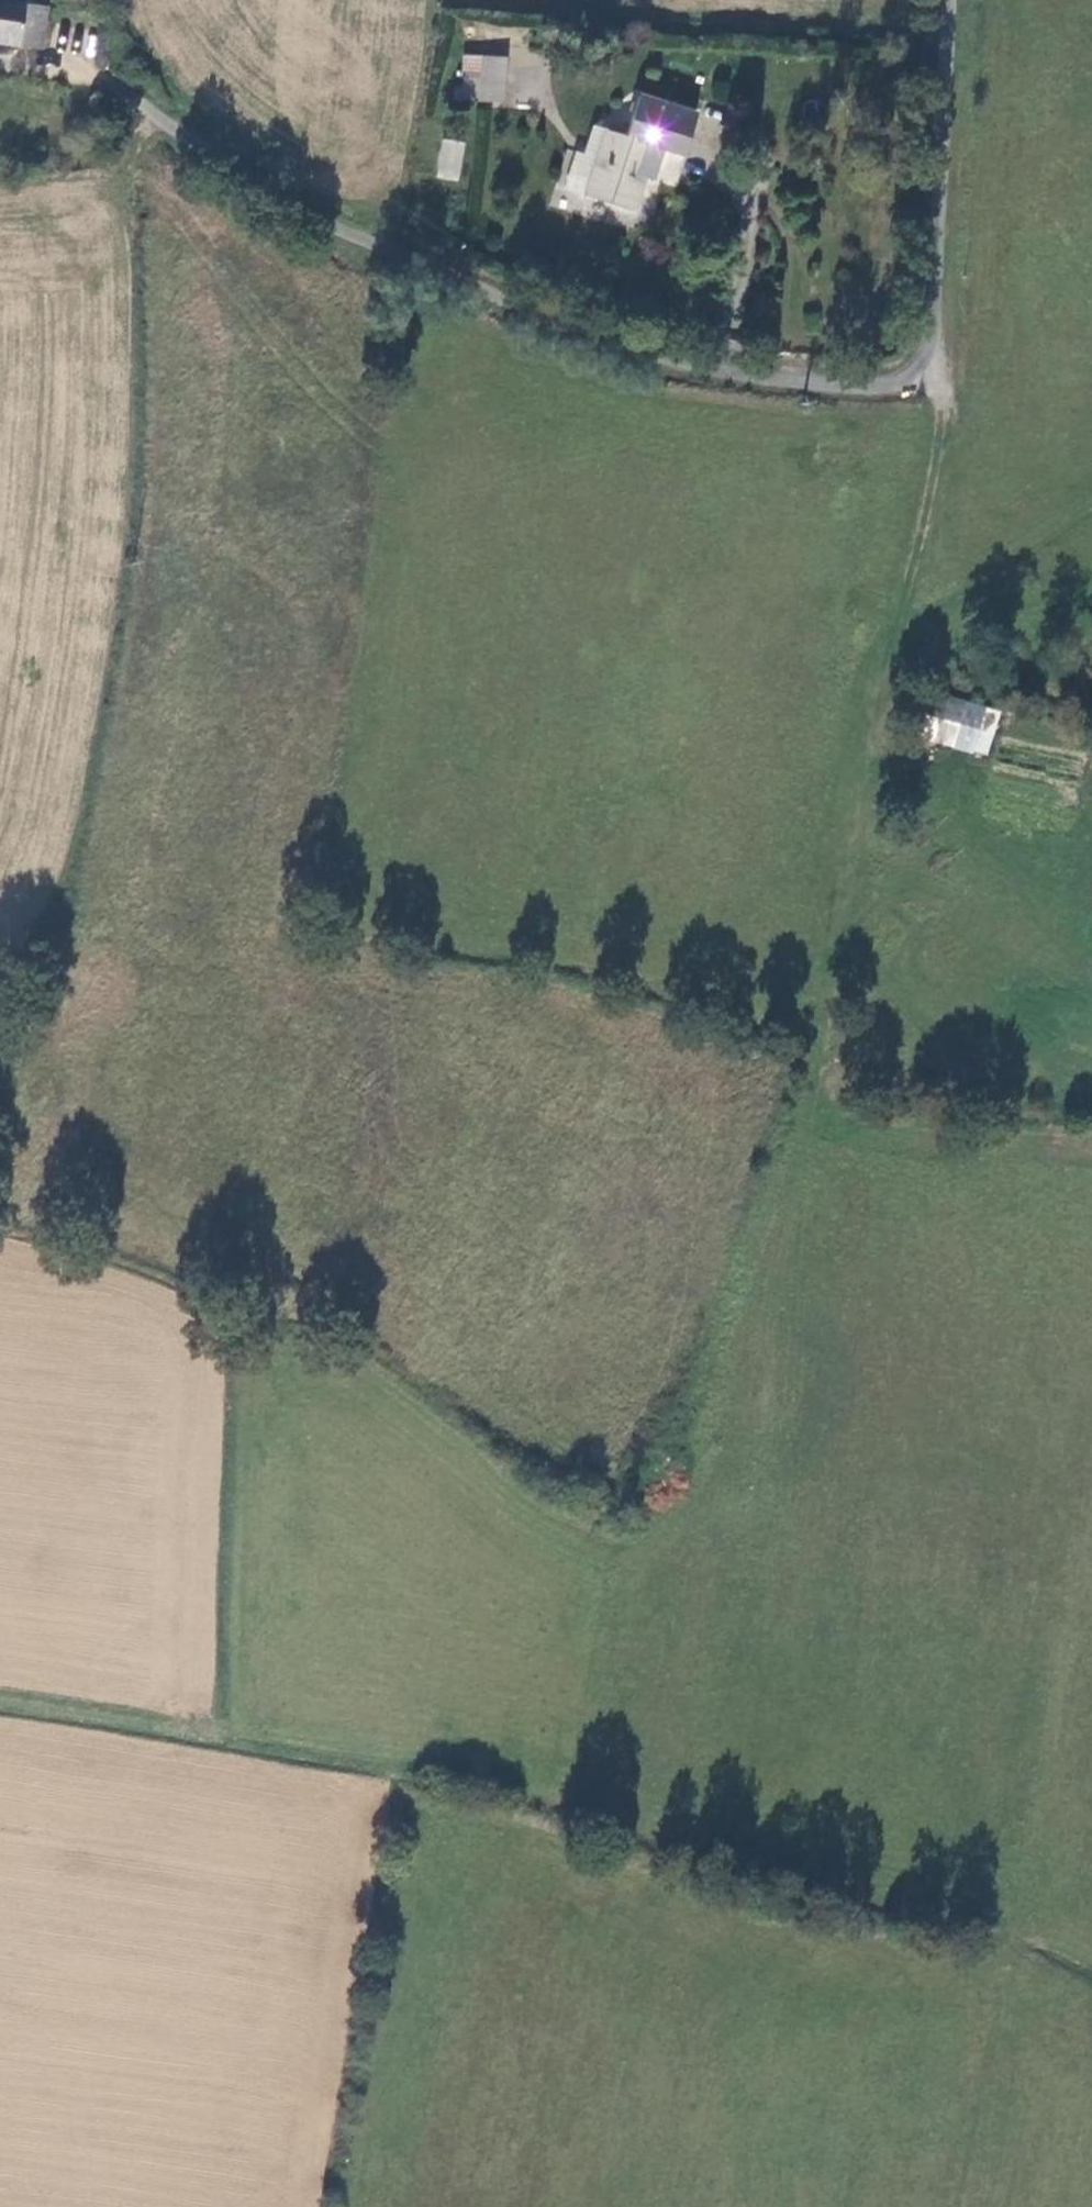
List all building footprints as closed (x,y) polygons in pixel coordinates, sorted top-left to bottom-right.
[(37,49),(43,2),(27,0),(0,0),(0,44),(37,49)] [(503,100),(506,57),(482,55),(481,77),(479,99),(503,100)] [(462,97),(479,99),(481,77),(464,76),(462,97)] [(655,166),(660,148),(683,155),(697,113),(639,95),(625,138),(603,131),(583,195),(632,210),(647,164),(655,166)] [(440,138),(436,178),(460,180),(464,141),(440,138)] [(988,755),(999,708),(944,696),(933,743),(988,755)]
